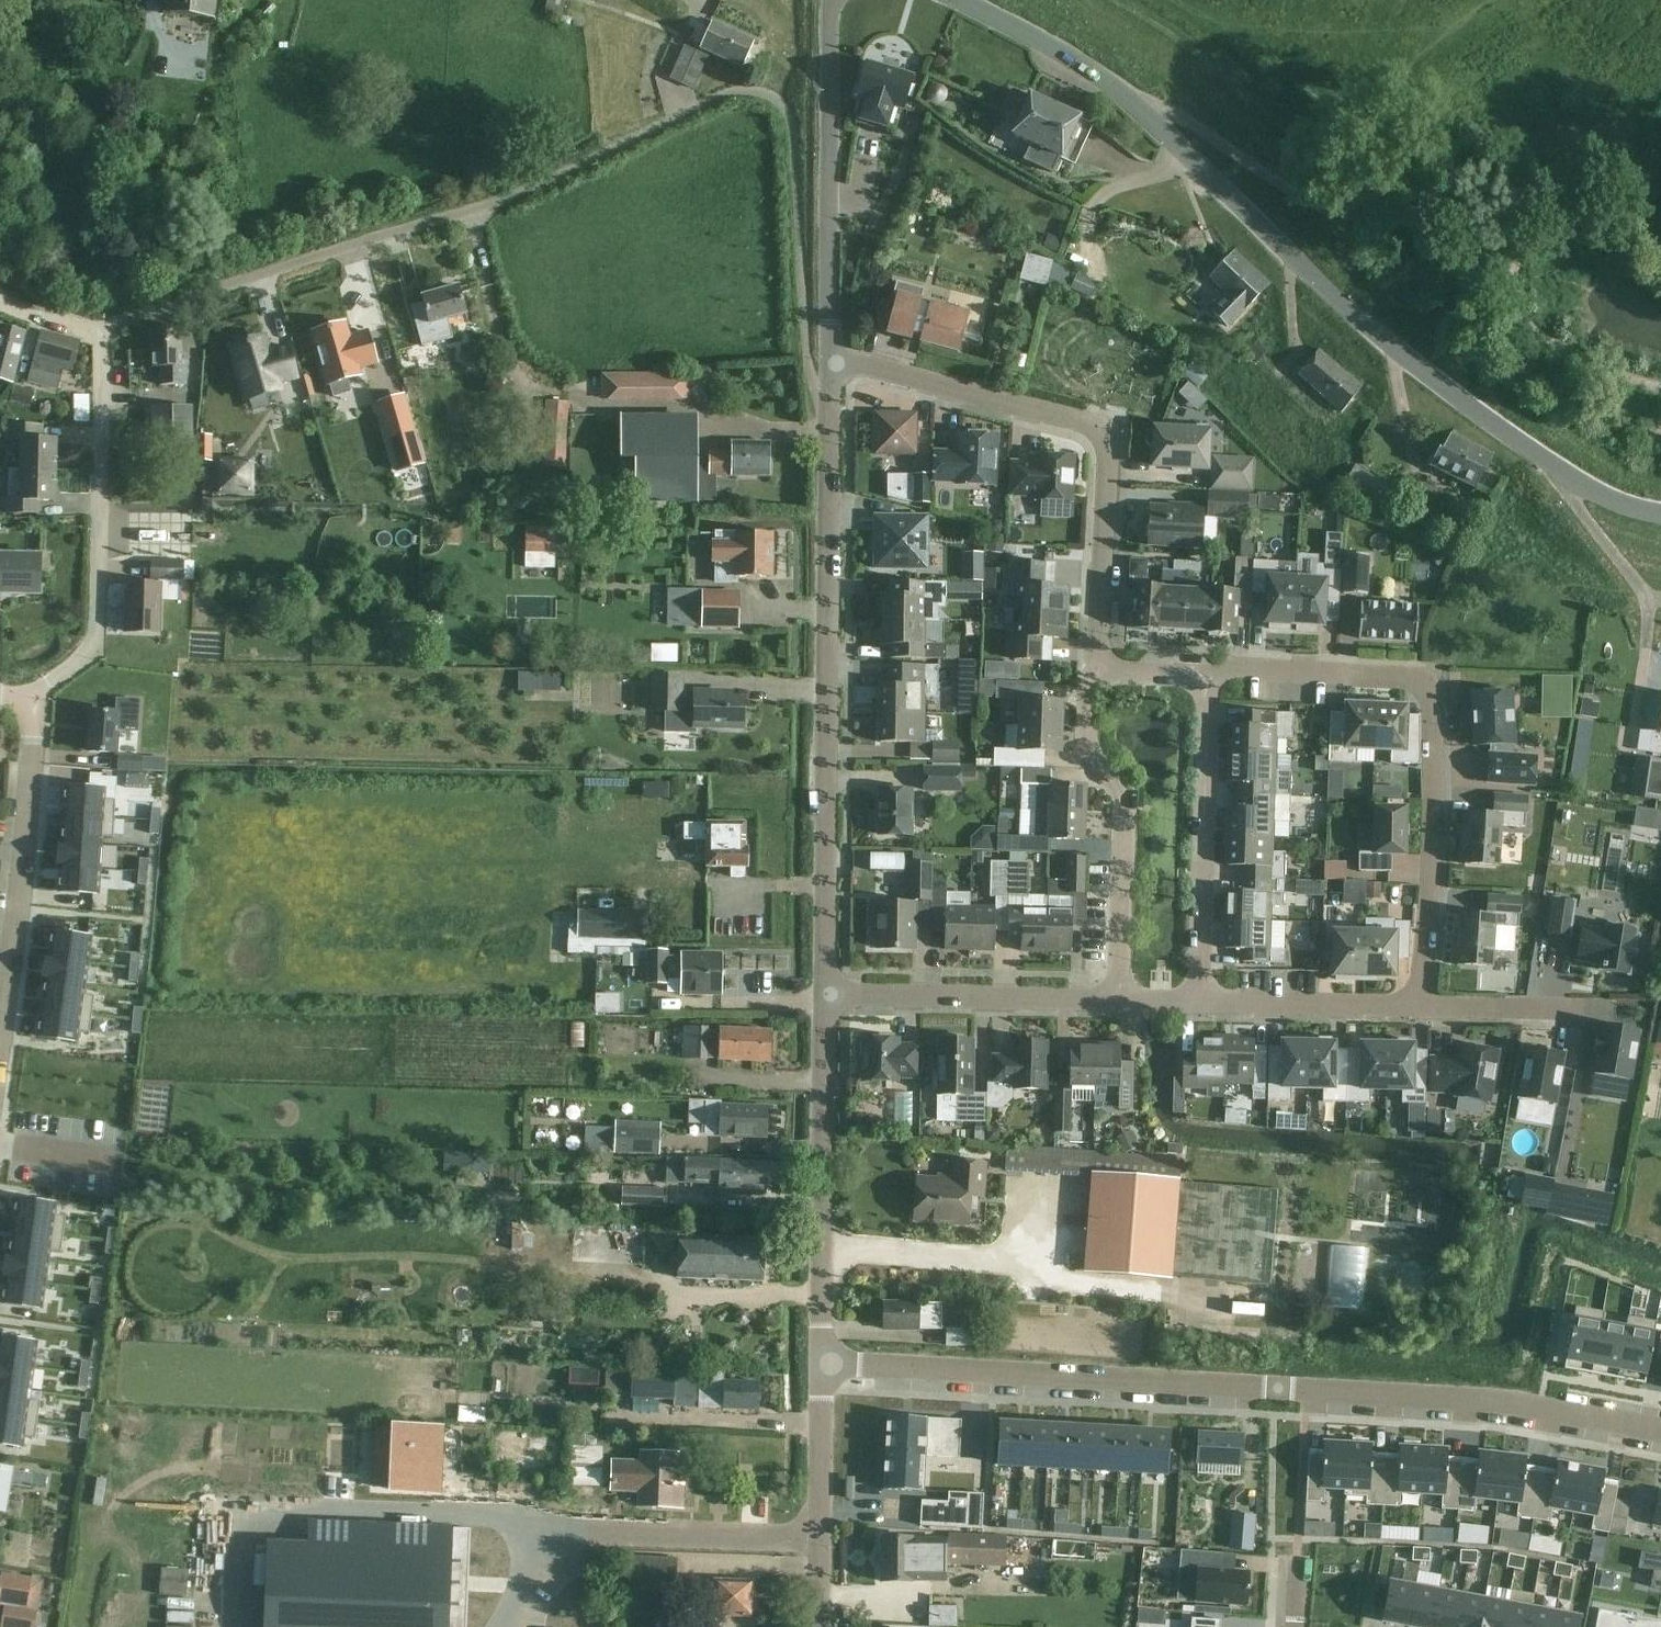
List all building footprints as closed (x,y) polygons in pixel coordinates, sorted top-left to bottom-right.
[(215,20),(217,0),(165,0),(163,13),(215,20)] [(711,22),(700,46),(742,66),(754,42),(711,22)] [(693,90),(708,56),(684,45),(669,79),(693,90)] [(861,119),(886,127),(892,106),(903,109),(913,75),(866,61),(856,95),(867,98),(861,119)] [(1059,157),(1062,158),(1080,117),(1029,93),(1027,97),(1012,90),(1003,109),(1018,116),(1010,134),(1031,144),(1024,159),(1052,172),(1059,157)] [(1208,310),(1227,328),(1270,283),(1236,251),(1210,278),(1224,292),(1208,310)] [(1028,253),(1022,277),(1048,284),(1054,259),(1028,253)] [(921,341),(958,351),(968,314),(930,304),(930,307),(919,304),(920,302),(923,288),(897,281),(892,296),(897,298),(887,332),(911,339),(912,334),(922,336),(921,341)] [(459,285),(454,287),(453,284),(441,288),(442,290),(422,296),(424,302),(411,305),(422,346),(453,337),(448,319),(466,314),(459,285)] [(313,332),(328,385),(360,376),(358,368),(377,363),(368,332),(349,338),(345,323),(313,332)] [(26,331),(0,325),(0,379),(13,382),(26,331)] [(161,368),(161,385),(186,385),(186,367),(182,367),(181,327),(152,328),(153,368),(161,368)] [(29,382),(57,389),(63,367),(72,369),(79,342),(42,332),(29,382)] [(268,352),(264,337),(232,346),(248,399),(279,390),(277,382),(296,377),(287,346),(268,352)] [(1319,350),(1298,375),(1341,411),(1362,385),(1319,350)] [(1013,366),(1023,369),(1026,356),(1016,354),(1013,366)] [(604,398),(690,399),(690,372),(604,371),(604,398)] [(10,400),(30,405),(34,391),(14,386),(10,400)] [(404,391),(379,398),(393,450),(419,442),(404,391)] [(531,422),(530,453),(545,453),(544,467),(565,468),(569,402),(547,401),(545,423),(531,422)] [(189,434),(189,407),(154,407),(154,434),(189,434)] [(918,412),(874,412),(874,456),(917,456),(918,412)] [(695,500),(716,500),(716,477),(770,477),(771,442),(731,441),(731,451),(709,451),(709,458),(695,459),(696,418),(623,419),(624,460),(638,460),(637,499),(695,500)] [(21,469),(56,470),(57,439),(43,439),(44,424),(4,423),(4,440),(22,440),(21,469)] [(1208,432),(1208,426),(1189,424),(1188,431),(1156,429),(1155,433),(1153,433),(1151,433),(1150,434),(1148,436),(1148,437),(1147,439),(1147,440),(1147,442),(1147,443),(1148,444),(1148,445),(1149,446),(1151,448),(1152,448),(1155,448),(1153,465),(1206,468),(1208,432)] [(958,484),(994,486),(996,436),(961,434),(959,456),(953,456),(953,453),(935,453),(934,480),(958,482),(958,484)] [(1432,465),(1476,487),(1491,456),(1450,435),(1442,450),(1439,449),(1432,465)] [(198,448),(198,462),(211,462),(211,448),(198,448)] [(1037,500),(1070,501),(1072,457),(1039,456),(1039,467),(1032,467),(1032,464),(1013,464),(1011,494),(1038,495),(1037,500)] [(1211,490),(1249,493),(1249,492),(1253,492),(1255,458),(1213,456),(1211,490)] [(221,462),(221,491),(249,491),(249,463),(221,462)] [(56,470),(21,469),(8,469),(8,497),(2,498),(2,513),(42,513),(42,500),(55,501),(56,470)] [(916,474),(916,503),(931,503),(931,473),(916,474)] [(1206,518),(1247,520),(1247,508),(1256,508),(1256,495),(1249,495),(1249,493),(1211,490),(1207,490),(1206,518)] [(1149,544),(1200,547),(1202,508),(1180,506),(1180,509),(1151,507),(1150,522),(1146,526),(1146,536),(1149,539),(1149,544)] [(875,533),(875,570),(928,569),(927,517),(895,517),(895,533),(875,533)] [(526,527),(525,567),(554,568),(555,528),(526,527)] [(713,564),(714,585),(739,584),(739,578),(772,578),(773,533),(735,533),(735,531),(715,531),(715,539),(711,539),(711,564),(713,564)] [(1241,531),(1240,556),(1255,557),(1256,531),(1241,531)] [(1367,593),(1370,556),(1345,554),(1342,592),(1367,593)] [(3,602),(3,593),(40,594),(41,556),(0,555),(0,602),(3,602)] [(125,631),(159,632),(159,600),(187,601),(187,579),(183,579),(184,561),(151,560),(150,583),(129,583),(129,608),(126,608),(125,631)] [(1269,629),(1290,630),(1290,624),(1294,624),(1296,578),(1278,577),(1279,562),(1254,560),(1253,576),(1252,593),(1266,594),(1264,623),(1270,623),(1269,629)] [(1187,572),(1188,562),(1174,561),(1173,571),(1187,572)] [(1188,562),(1187,572),(1200,573),(1201,563),(1188,562)] [(1024,611),(1067,613),(1068,588),(1044,587),(1045,564),(1016,563),(1014,597),(1024,597),(1024,611)] [(1297,630),(1317,631),(1318,626),(1323,626),(1325,597),(1339,598),(1341,565),(1316,564),(1315,579),(1296,578),(1294,624),(1297,625),(1297,630)] [(1209,633),(1235,634),(1237,609),(1251,610),(1252,593),(1253,576),(1235,575),(1234,592),(1212,590),(1209,633)] [(882,595),(882,621),(925,622),(925,608),(947,608),(948,581),(890,581),(890,595),(882,595)] [(1158,630),(1160,587),(1134,586),(1132,628),(1158,630)] [(1159,628),(1184,630),(1186,590),(1161,589),(1161,587),(1160,587),(1158,630),(1159,630),(1159,628)] [(1208,633),(1209,633),(1212,590),(1211,590),(1211,591),(1186,590),(1184,630),(1208,631),(1208,633)] [(738,593),(669,592),(669,626),(738,626),(738,593)] [(1359,638),(1416,642),(1418,607),(1361,603),(1359,638)] [(1011,659),(1040,660),(1041,637),(1066,638),(1067,613),(1024,611),(1023,625),(1013,624),(1011,659)] [(912,659),(945,659),(945,644),(925,644),(925,622),(882,621),(881,644),(889,645),(889,654),(911,654),(912,659)] [(679,643),(654,643),(654,659),(679,659),(679,643)] [(977,715),(977,660),(957,660),(957,715),(977,715)] [(880,713),(924,713),(924,697),(938,697),(938,665),(926,665),(926,663),(887,663),(887,684),(881,684),(880,713)] [(521,690),(563,691),(564,671),(521,670),(521,690)] [(695,732),(695,727),(743,728),(743,700),(727,700),(727,692),(684,692),(684,676),(654,676),(653,711),(665,711),(665,732),(695,732)] [(1019,724),(1062,726),(1062,701),(1031,700),(1031,682),(979,679),(978,697),(995,698),(995,699),(1020,700),(1019,724)] [(1565,686),(1540,691),(1545,712),(1569,707),(1565,686)] [(1487,783),(1535,786),(1537,755),(1513,754),(1514,744),(1512,691),(1472,693),(1475,745),(1490,745),(1490,752),(1489,752),(1487,783)] [(1660,754),(1660,694),(1648,692),(1642,729),(1652,731),(1649,752),(1660,754)] [(93,710),(90,751),(116,753),(117,729),(137,730),(139,700),(118,699),(117,712),(93,710)] [(1328,761),(1356,763),(1357,748),(1374,749),(1376,700),(1359,699),(1359,704),(1346,704),(1345,729),(1329,729),(1328,761)] [(1581,718),(1600,720),(1602,701),(1583,699),(1581,718)] [(1390,763),(1420,764),(1420,732),(1405,731),(1406,707),(1393,706),(1393,700),(1376,700),(1374,749),(1391,750),(1390,763)] [(1232,752),(1275,753),(1276,738),(1292,738),(1294,713),(1252,712),(1251,725),(1233,724),(1232,752)] [(932,762),(959,762),(959,742),(942,741),(942,730),(924,730),(924,713),(880,713),(880,742),(923,743),(923,740),(932,740),(932,762)] [(1587,780),(1598,722),(1582,719),(1570,777),(1587,780)] [(976,765),(1045,767),(1045,751),(1061,751),(1062,726),(1019,724),(1018,747),(994,746),(993,760),(976,759),(976,765)] [(1276,796),(1290,796),(1291,771),(1275,771),(1275,753),(1232,752),(1231,782),(1251,783),(1250,795),(1276,796)] [(119,769),(144,770),(145,758),(119,756),(119,769)] [(145,758),(144,770),(158,771),(159,758),(145,758)] [(1631,795),(1660,800),(1660,762),(1637,758),(1631,795)] [(923,792),(962,792),(962,766),(923,766),(923,792)] [(1344,794),(1345,767),(1331,767),(1331,794),(1344,794)] [(1024,784),(1051,785),(1051,771),(1021,770),(1020,784),(1024,784)] [(137,773),(136,788),(148,789),(149,774),(137,773)] [(1051,785),(1024,784),(1024,793),(1020,793),(1019,810),(1035,811),(1050,811),(1084,812),(1085,786),(1051,785)] [(65,786),(63,815),(114,818),(115,799),(104,798),(105,788),(65,786)] [(910,835),(911,790),(879,790),(879,835),(910,835)] [(1459,863),(1499,865),(1501,825),(1525,827),(1526,812),(1527,796),(1494,794),(1493,810),(1496,810),(1496,815),(1467,813),(1465,843),(1460,842),(1459,863)] [(1229,835),(1273,837),(1273,822),(1290,822),(1290,796),(1276,796),(1250,795),(1250,808),(1230,807),(1229,835)] [(1635,826),(1660,829),(1660,809),(1637,806),(1635,826)] [(1358,871),(1391,871),(1392,854),(1405,854),(1406,808),(1375,807),(1374,852),(1359,852),(1358,871)] [(151,809),(150,820),(161,820),(161,810),(151,809)] [(1083,840),(1084,812),(1050,811),(1035,811),(1034,836),(997,835),(997,853),(1048,854),(1049,839),(1083,840)] [(684,814),(624,814),(624,845),(654,845),(654,841),(707,841),(707,867),(731,867),(730,877),(746,877),(746,867),(747,867),(747,848),(745,848),(745,823),(707,823),(707,825),(684,825),(684,814)] [(62,842),(62,843),(102,845),(103,836),(113,836),(114,818),(63,815),(62,842)] [(150,820),(150,830),(161,831),(161,820),(150,820)] [(1247,878),(1284,879),(1285,853),(1272,852),(1273,837),(1229,835),(1228,865),(1247,865),(1247,878)] [(60,842),(59,867),(60,867),(61,866),(101,868),(102,845),(62,843),(62,842),(60,842)] [(906,901),(931,901),(933,881),(932,881),(932,851),(912,851),(912,862),(906,862),(906,901)] [(1067,857),(1066,880),(1066,893),(1085,894),(1086,857),(1067,857)] [(1327,876),(1349,877),(1350,860),(1328,859),(1327,876)] [(139,860),(138,871),(149,872),(150,861),(139,860)] [(1009,897),(1010,862),(990,861),(990,896),(1009,897)] [(1020,951),(1047,952),(1048,895),(1028,895),(1029,862),(1019,862),(1010,862),(1009,897),(1008,942),(1021,942),(1020,951)] [(59,890),(59,891),(100,893),(101,868),(61,866),(60,867),(59,890)] [(138,871),(137,881),(148,882),(149,872),(138,871)] [(1227,920),(1270,922),(1271,907),(1283,907),(1284,879),(1247,878),(1246,892),(1228,891),(1227,920)] [(1326,893),(1325,878),(1298,879),(1299,894),(1326,893)] [(1048,895),(1047,952),(1071,953),(1072,920),(1086,920),(1087,894),(1085,894),(1066,893),(1066,880),(1048,880),(1048,895)] [(1344,880),(1343,903),(1365,904),(1366,881),(1344,880)] [(944,950),(970,951),(970,907),(970,892),(947,892),(947,881),(933,881),(931,901),(931,933),(944,933),(944,950)] [(1453,964),(1492,966),(1495,926),(1518,928),(1519,913),(1520,913),(1521,897),(1488,895),(1487,911),(1490,911),(1490,915),(1460,914),(1458,944),(1454,943),(1453,964)] [(1554,899),(1549,934),(1569,937),(1574,902),(1554,899)] [(879,948),(913,949),(914,903),(872,902),(871,917),(877,917),(880,918),(879,948)] [(970,951),(994,951),(995,908),(970,907),(970,951)] [(569,920),(567,953),(576,953),(593,954),(593,946),(644,948),(645,911),(593,909),(593,911),(579,911),(578,921),(577,921),(569,920)] [(1243,962),(1286,963),(1286,950),(1269,950),(1270,922),(1227,920),(1226,948),(1244,949),(1243,962)] [(1364,976),(1394,976),(1395,959),(1409,959),(1410,922),(1394,921),(1394,932),(1365,932),(1364,976)] [(1636,930),(1607,925),(1606,930),(1581,926),(1576,960),(1600,964),(1600,970),(1629,975),(1630,969),(1633,970),(1638,935),(1635,935),(1636,930)] [(1336,979),(1350,980),(1350,975),(1364,976),(1365,932),(1334,931),(1333,975),(1336,975),(1336,979)] [(50,955),(50,956),(51,956),(80,960),(90,962),(94,938),(53,932),(50,955)] [(682,993),(720,993),(721,956),(682,955),(669,955),(669,951),(648,951),(648,950),(622,950),(623,956),(622,965),(638,966),(638,961),(647,961),(646,984),(668,985),(668,981),(682,981),(682,993)] [(48,955),(45,980),(46,981),(46,980),(86,986),(90,962),(80,960),(51,956),(50,956),(50,955),(48,955)] [(130,957),(129,968),(139,969),(141,959),(130,957)] [(129,968),(128,978),(138,979),(139,969),(129,968)] [(46,981),(42,1007),(93,1014),(96,996),(85,994),(86,986),(46,980),(46,981)] [(42,1007),(38,1035),(78,1041),(80,1031),(90,1033),(93,1014),(42,1007)] [(134,1009),(132,1020),(143,1021),(144,1010),(134,1009)] [(132,1020),(131,1030),(142,1031),(143,1021),(132,1020)] [(1597,1052),(1593,1071),(1632,1079),(1642,1029),(1605,1022),(1601,1035),(1599,1034),(1595,1052),(1597,1052)] [(718,1060),(770,1062),(772,1031),(719,1029),(719,1031),(708,1031),(708,1027),(683,1026),(682,1060),(706,1061),(707,1059),(718,1060)] [(1653,1055),(1660,1057),(1660,1027),(1658,1026),(1653,1055)] [(965,1041),(965,1037),(949,1036),(949,1041),(940,1041),(939,1073),(934,1073),(934,1090),(939,1090),(939,1094),(958,1095),(957,1122),(988,1123),(988,1094),(973,1094),(974,1041),(965,1041)] [(1267,1100),(1291,1101),(1291,1088),(1307,1088),(1308,1042),(1306,1042),(1306,1037),(1285,1037),(1285,1041),(1282,1041),(1281,1070),(1268,1069),(1267,1100)] [(1322,1102),(1346,1102),(1347,1071),(1334,1071),(1334,1042),(1331,1042),(1331,1038),(1310,1037),(1310,1042),(1308,1042),(1307,1088),(1323,1088),(1322,1102)] [(898,1046),(898,1039),(865,1039),(865,1043),(863,1043),(863,1057),(865,1057),(865,1080),(898,1081),(898,1076),(920,1077),(920,1046),(898,1046)] [(1346,1102),(1370,1103),(1370,1089),(1386,1090),(1387,1043),(1385,1043),(1382,1039),(1367,1039),(1364,1043),(1361,1043),(1360,1072),(1347,1071),(1346,1102)] [(1401,1103),(1425,1104),(1426,1073),(1413,1073),(1413,1044),(1410,1044),(1408,1040),(1392,1039),(1390,1043),(1387,1043),(1386,1090),(1402,1090),(1401,1103)] [(1207,1084),(1223,1084),(1225,1041),(1196,1040),(1196,1059),(1182,1059),(1182,1089),(1207,1089),(1207,1084)] [(1253,1090),(1266,1091),(1267,1058),(1253,1057),(1254,1041),(1225,1041),(1223,1084),(1253,1085),(1253,1090)] [(1014,1088),(1047,1089),(1048,1042),(1015,1042),(1015,1056),(994,1056),(993,1082),(1014,1082),(1014,1088)] [(1095,1088),(1096,1044),(1070,1044),(1071,1088),(1095,1088)] [(1118,1110),(1134,1110),(1134,1062),(1119,1062),(1119,1044),(1096,1044),(1095,1088),(1119,1087),(1118,1110)] [(1461,1062),(1454,1062),(1454,1061),(1454,1060),(1453,1059),(1452,1058),(1451,1058),(1431,1057),(1430,1092),(1455,1093),(1455,1096),(1489,1102),(1498,1051),(1464,1045),(1461,1062)] [(1529,1047),(1519,1098),(1555,1105),(1564,1053),(1529,1047)] [(1208,1110),(1209,1090),(1189,1089),(1188,1109),(1208,1110)] [(1070,1133),(1072,1090),(1055,1090),(1054,1133),(1070,1133)] [(1252,1100),(1266,1100),(1266,1091),(1253,1090),(1252,1100)] [(703,1101),(701,1135),(719,1136),(767,1138),(768,1108),(721,1106),(721,1101),(703,1101)] [(786,1130),(785,1106),(774,1107),(775,1130),(786,1130)] [(659,1153),(660,1132),(615,1129),(614,1151),(659,1153)] [(444,1170),(471,1172),(472,1152),(445,1150),(444,1170)] [(1093,1153),(1084,1271),(1171,1278),(1180,1160),(1093,1153)] [(718,1193),(766,1194),(767,1163),(719,1162),(666,1160),(666,1184),(718,1185),(718,1193)] [(914,1219),(968,1224),(970,1196),(982,1197),(985,1164),(956,1161),(954,1182),(917,1179),(914,1219)] [(1522,1207),(1549,1212),(1550,1207),(1554,1187),(1555,1182),(1528,1177),(1522,1207)] [(1274,1197),(1274,1190),(1244,1186),(1243,1194),(1274,1197)] [(1554,1187),(1550,1207),(1604,1218),(1608,1197),(1554,1187)] [(667,1190),(623,1188),(622,1205),(666,1207),(667,1190)] [(16,1200),(12,1228),(62,1235),(65,1216),(54,1215),(56,1205),(16,1200)] [(9,1254),(8,1256),(49,1261),(50,1252),(60,1253),(62,1235),(12,1228),(9,1254)] [(107,1230),(106,1240),(117,1242),(118,1231),(107,1230)] [(764,1282),(765,1241),(680,1238),(679,1279),(764,1282)] [(106,1240),(105,1251),(116,1252),(117,1242),(106,1240)] [(1365,1306),(1368,1244),(1332,1243),(1330,1305),(1365,1306)] [(7,1254),(4,1280),(5,1280),(5,1279),(46,1284),(49,1261),(8,1256),(9,1254),(7,1254)] [(2,1303),(2,1304),(42,1309),(46,1284),(5,1279),(5,1280),(2,1303)] [(92,1279),(90,1290),(101,1291),(103,1281),(92,1279)] [(90,1290),(89,1300),(100,1302),(101,1291),(90,1290)] [(918,1329),(918,1330),(942,1329),(941,1302),(919,1303),(919,1304),(883,1304),(883,1329),(918,1329)] [(1565,1365),(1564,1369),(1591,1374),(1601,1322),(1602,1322),(1604,1312),(1576,1307),(1574,1315),(1573,1323),(1571,1331),(1570,1340),(1568,1348),(1566,1356),(1565,1365)] [(1273,1309),(1222,1311),(1223,1324),(1274,1322),(1273,1309)] [(1562,1312),(1560,1321),(1573,1323),(1574,1315),(1562,1312)] [(1628,1327),(1618,1379),(1645,1384),(1656,1322),(1628,1316),(1626,1327),(1628,1327)] [(1560,1321),(1559,1329),(1571,1331),(1573,1323),(1560,1321)] [(1601,1322),(1591,1374),(1618,1379),(1628,1327),(1626,1327),(1602,1322),(1601,1322)] [(974,1328),(946,1328),(946,1346),(974,1346),(974,1328)] [(1559,1329),(1557,1337),(1570,1340),(1571,1331),(1559,1329)] [(35,1367),(39,1342),(0,1336),(0,1361),(35,1367)] [(1557,1337),(1556,1346),(1568,1348),(1570,1340),(1557,1337)] [(1556,1346),(1554,1354),(1566,1356),(1568,1348),(1556,1346)] [(1554,1354),(1552,1362),(1565,1365),(1566,1356),(1554,1354)] [(31,1390),(35,1367),(0,1361),(0,1385),(31,1390)] [(80,1363),(78,1373),(89,1375),(90,1364),(80,1363)] [(723,1411),(758,1411),(760,1383),(724,1382),(724,1373),(676,1372),(675,1376),(606,1374),(605,1392),(631,1392),(631,1399),(674,1400),(674,1407),(723,1409),(723,1411)] [(78,1373),(77,1383),(88,1385),(89,1375),(78,1373)] [(38,1419),(41,1400),(30,1399),(31,1390),(0,1385),(0,1413),(38,1419)] [(486,1408),(459,1407),(459,1422),(485,1424),(486,1408)] [(23,1446),(25,1436),(35,1437),(38,1419),(0,1413),(0,1442),(23,1446)] [(80,1415),(79,1426),(89,1427),(90,1416),(80,1415)] [(884,1489),(925,1492),(927,1456),(960,1458),(962,1420),(888,1416),(884,1489)] [(1023,1466),(1025,1424),(1001,1423),(998,1465),(1023,1466)] [(393,1424),(390,1492),(440,1494),(443,1426),(393,1424)] [(1047,1468),(1049,1425),(1025,1424),(1023,1466),(1047,1468)] [(1073,1427),(1049,1425),(1047,1468),(1070,1469),(1073,1427)] [(79,1426),(77,1436),(88,1437),(89,1427),(79,1426)] [(1073,1427),(1070,1469),(1094,1470),(1096,1428),(1073,1427)] [(1096,1428),(1094,1470),(1118,1471),(1120,1429),(1096,1428)] [(1118,1471),(1141,1473),(1144,1431),(1120,1429),(1118,1471)] [(1144,1431),(1141,1473),(1166,1474),(1169,1432),(1144,1431)] [(1199,1433),(1197,1462),(1240,1464),(1242,1436),(1199,1433)] [(1345,1490),(1345,1496),(1367,1497),(1366,1506),(1383,1507),(1385,1459),(1371,1458),(1372,1445),(1367,1445),(1367,1440),(1353,1440),(1353,1444),(1348,1444),(1345,1490)] [(1385,1459),(1383,1507),(1400,1507),(1401,1493),(1421,1494),(1424,1447),(1419,1447),(1419,1443),(1405,1442),(1405,1446),(1400,1446),(1399,1459),(1385,1459)] [(573,1443),(572,1484),(605,1485),(607,1444),(573,1443)] [(1308,1455),(1306,1503),(1324,1504),(1325,1489),(1345,1490),(1348,1444),(1324,1443),(1323,1456),(1308,1455)] [(1424,1447),(1421,1494),(1443,1495),(1442,1509),(1458,1510),(1462,1462),(1447,1462),(1448,1448),(1424,1447)] [(1462,1462),(1458,1510),(1475,1512),(1477,1498),(1497,1500),(1503,1454),(1479,1451),(1478,1464),(1462,1462)] [(640,1506),(679,1508),(680,1484),(671,1484),(671,1471),(676,1471),(677,1454),(642,1452),(641,1464),(613,1463),(612,1489),(640,1490),(640,1506)] [(1503,1454),(1497,1500),(1518,1503),(1517,1517),(1533,1519),(1541,1472),(1525,1470),(1527,1457),(1503,1454)] [(1541,1472),(1533,1519),(1550,1522),(1553,1508),(1573,1512),(1582,1466),(1558,1462),(1556,1474),(1541,1472)] [(1582,1466),(1573,1512),(1594,1516),(1591,1530),(1609,1533),(1618,1486),(1603,1483),(1605,1470),(1582,1466)] [(7,1513),(11,1484),(31,1488),(31,1484),(45,1487),(47,1477),(13,1471),(14,1469),(0,1467),(0,1512),(7,1513)] [(947,1502),(921,1500),(920,1526),(982,1530),(984,1494),(948,1492),(947,1502)] [(1232,1514),(1230,1550),(1252,1551),(1254,1516),(1232,1514)] [(1020,1529),(1020,1520),(1007,1519),(1006,1528),(1020,1529)] [(1309,1533),(1339,1534),(1339,1521),(1309,1519),(1309,1533)] [(1034,1521),(1020,1520),(1020,1529),(1033,1531),(1034,1521)] [(470,1530),(454,1529),(454,1526),(428,1525),(428,1535),(412,1534),(412,1524),(349,1521),(348,1543),(267,1540),(264,1626),(466,1626),(470,1530)] [(1067,1533),(1068,1524),(1055,1523),(1054,1532),(1067,1533)] [(1081,1525),(1068,1524),(1067,1533),(1080,1535),(1081,1525)] [(1384,1525),(1384,1537),(1420,1539),(1421,1526),(1384,1525)] [(1454,1541),(1455,1528),(1425,1526),(1424,1540),(1454,1541)] [(1114,1537),(1115,1529),(1102,1528),(1101,1536),(1114,1537)] [(1501,1544),(1531,1548),(1533,1531),(1503,1528),(1501,1544)] [(1128,1530),(1115,1529),(1114,1537),(1128,1539),(1128,1530)] [(1138,1539),(1151,1540),(1152,1532),(1139,1531),(1138,1539)] [(911,1538),(882,1538),(882,1582),(911,1582),(911,1580),(944,1580),(944,1564),(1005,1567),(1006,1536),(949,1534),(949,1536),(925,1535),(925,1537),(911,1536),(911,1538)] [(1052,1558),(1096,1560),(1098,1539),(1053,1537),(1052,1558)] [(1246,1606),(1249,1573),(1249,1566),(1237,1565),(1238,1551),(1182,1546),(1179,1583),(1195,1584),(1193,1602),(1246,1606)] [(1413,1548),(1412,1561),(1421,1561),(1421,1548),(1413,1548)] [(1421,1548),(1421,1561),(1429,1562),(1430,1549),(1421,1548)] [(1461,1550),(1460,1563),(1468,1564),(1469,1551),(1461,1550)] [(1469,1551),(1468,1564),(1477,1564),(1478,1551),(1469,1551)] [(1650,1587),(1660,1589),(1660,1555),(1641,1552),(1638,1568),(1653,1571),(1650,1587)] [(1509,1554),(1506,1567),(1515,1568),(1517,1555),(1509,1554)] [(1517,1555),(1515,1568),(1523,1570),(1526,1557),(1517,1555)] [(1555,1563),(1553,1575),(1561,1577),(1564,1564),(1555,1563)] [(1564,1564),(1561,1577),(1570,1579),(1572,1566),(1564,1564)] [(0,1579),(0,1604),(25,1608),(25,1609),(4,1606),(1,1626),(35,1626),(38,1611),(39,1611),(44,1580),(2,1573),(1,1579),(0,1579)] [(715,1580),(713,1615),(751,1617),(752,1582),(715,1580)] [(1391,1582),(1383,1622),(1407,1626),(1415,1586),(1391,1582)] [(1407,1626),(1413,1626),(1431,1626),(1438,1591),(1415,1586),(1407,1626)] [(1431,1626),(1456,1626),(1462,1595),(1438,1591),(1431,1626)] [(1456,1626),(1480,1626),(1485,1599),(1462,1595),(1456,1626)] [(1480,1626),(1504,1626),(1508,1604),(1485,1599),(1480,1626)] [(1504,1626),(1528,1626),(1531,1608),(1508,1604),(1504,1626)] [(954,1626),(955,1605),(931,1605),(930,1626),(954,1626)] [(1592,1626),(1660,1626),(1660,1623),(1660,1619),(1613,1610),(1596,1607),(1592,1626)] [(1528,1626),(1552,1626),(1555,1612),(1531,1608),(1528,1626)] [(1139,1610),(1138,1623),(1148,1624),(1148,1610),(1139,1610)] [(1552,1626),(1577,1626),(1579,1617),(1555,1612),(1552,1626)] [(1220,1620),(1191,1618),(1190,1626),(1219,1626),(1220,1620)]
